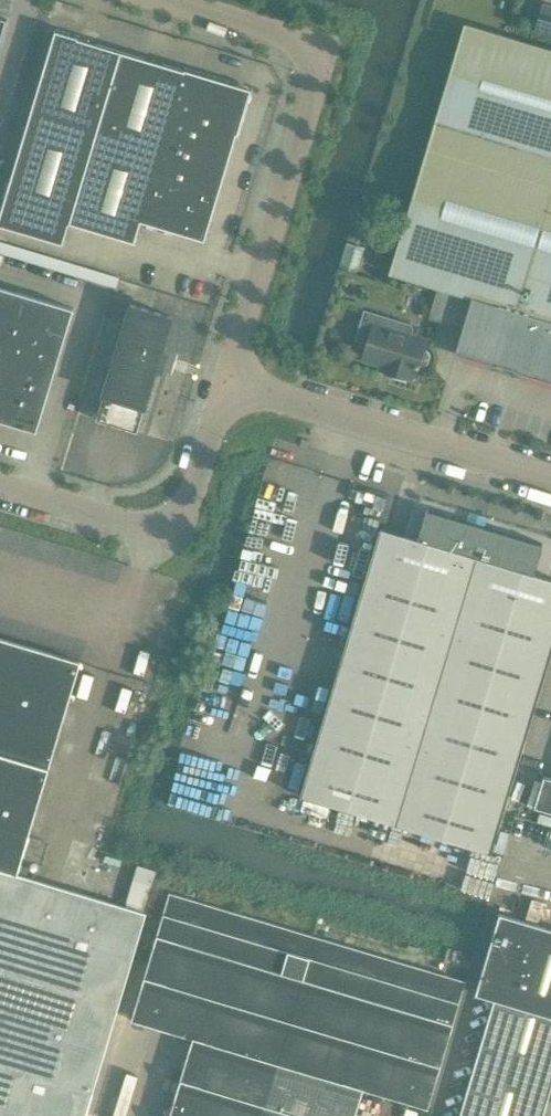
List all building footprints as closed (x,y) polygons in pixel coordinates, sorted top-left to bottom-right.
[(534,28),(550,33),(550,6),(541,3),(534,28)] [(388,274),(437,288),(428,318),(462,328),(454,353),(550,382),(550,51),(463,24),(388,274)] [(18,230),(63,243),(69,223),(135,243),(141,222),(205,241),(236,134),(238,135),(251,89),(184,69),(77,37),(77,36),(54,29),(0,210),(0,224),(18,230)] [(339,268),(357,273),(365,247),(347,242),(339,268)] [(36,431),(74,309),(0,287),(0,420),(36,431)] [(95,419),(138,432),(157,368),(161,369),(166,353),(162,352),(173,317),(130,304),(95,419)] [(373,325),(363,359),(384,365),(383,371),(410,379),(412,373),(416,375),(419,365),(423,367),(427,364),(430,356),(428,351),(423,350),(426,341),(373,325)] [(301,796),(491,852),(550,653),(550,580),(534,575),(543,543),(427,509),(418,540),(380,529),(301,796)] [(19,872),(83,657),(0,633),(0,867),(19,872)] [(550,812),(550,777),(544,775),(534,807),(550,812)] [(19,872),(0,867),(0,1115),(85,1115),(147,911),(19,872)] [(192,1038),(169,1115),(354,1115),(363,1087),(427,1107),(466,978),(170,890),(131,1020),(192,1038)] [(499,913),(476,993),(495,998),(460,1115),(543,1115),(550,1088),(550,929),(499,913)]
